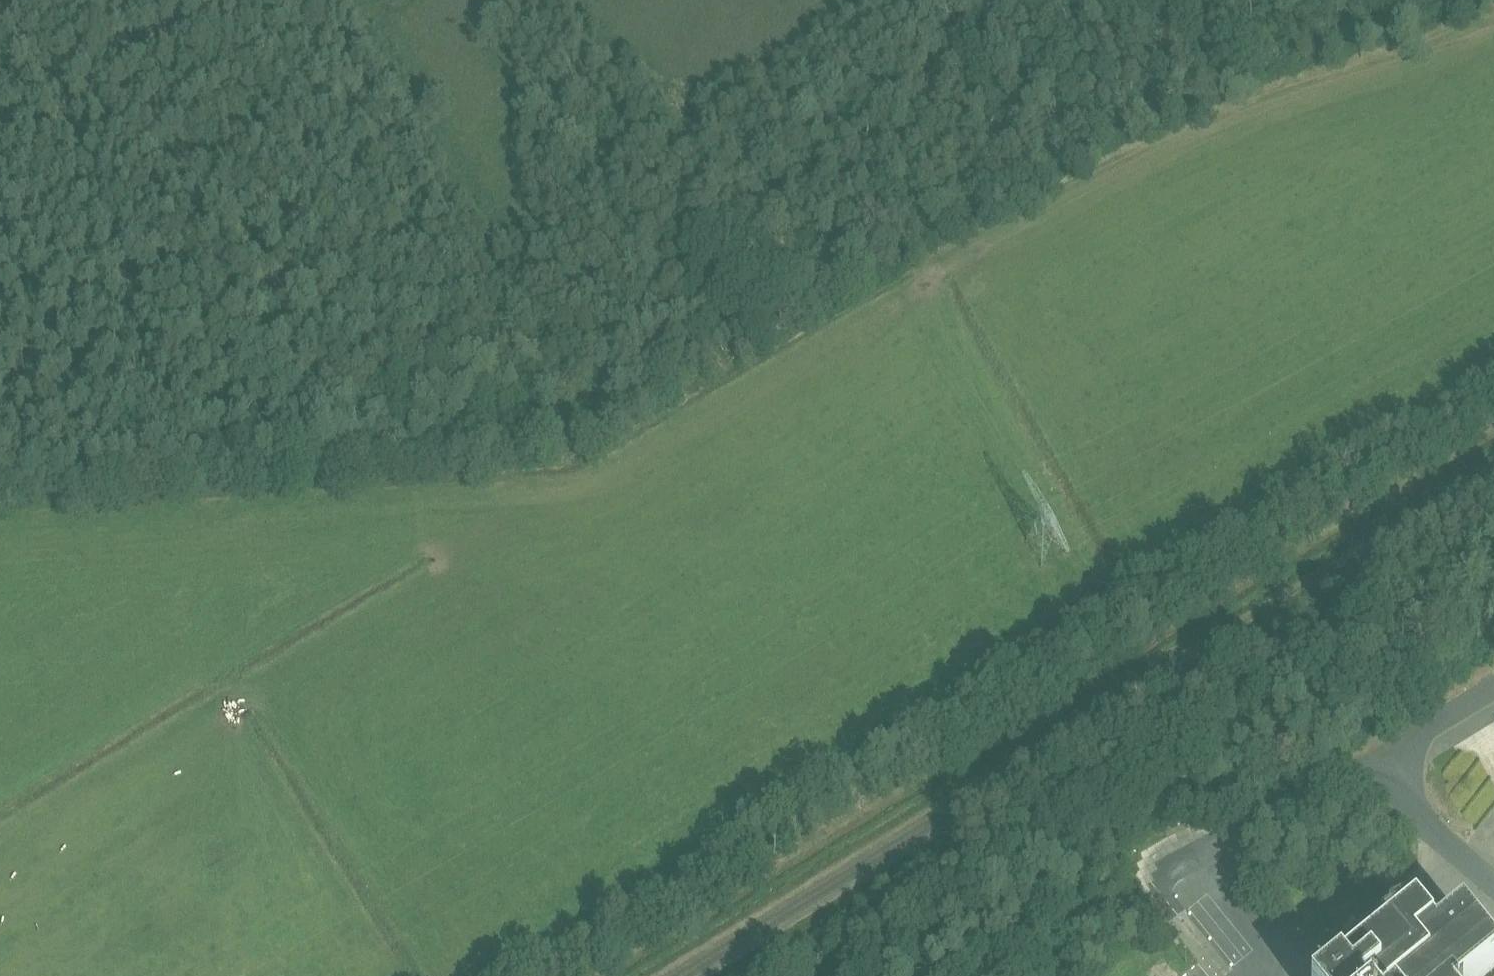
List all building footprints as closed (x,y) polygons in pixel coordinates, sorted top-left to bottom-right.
[(1493,973),(1493,963),(1462,923),(1434,946),(1414,922),(1348,975),(1491,975),(1493,973)] [(1172,926),(1167,931),(1174,939),(1179,934),(1172,926)]
